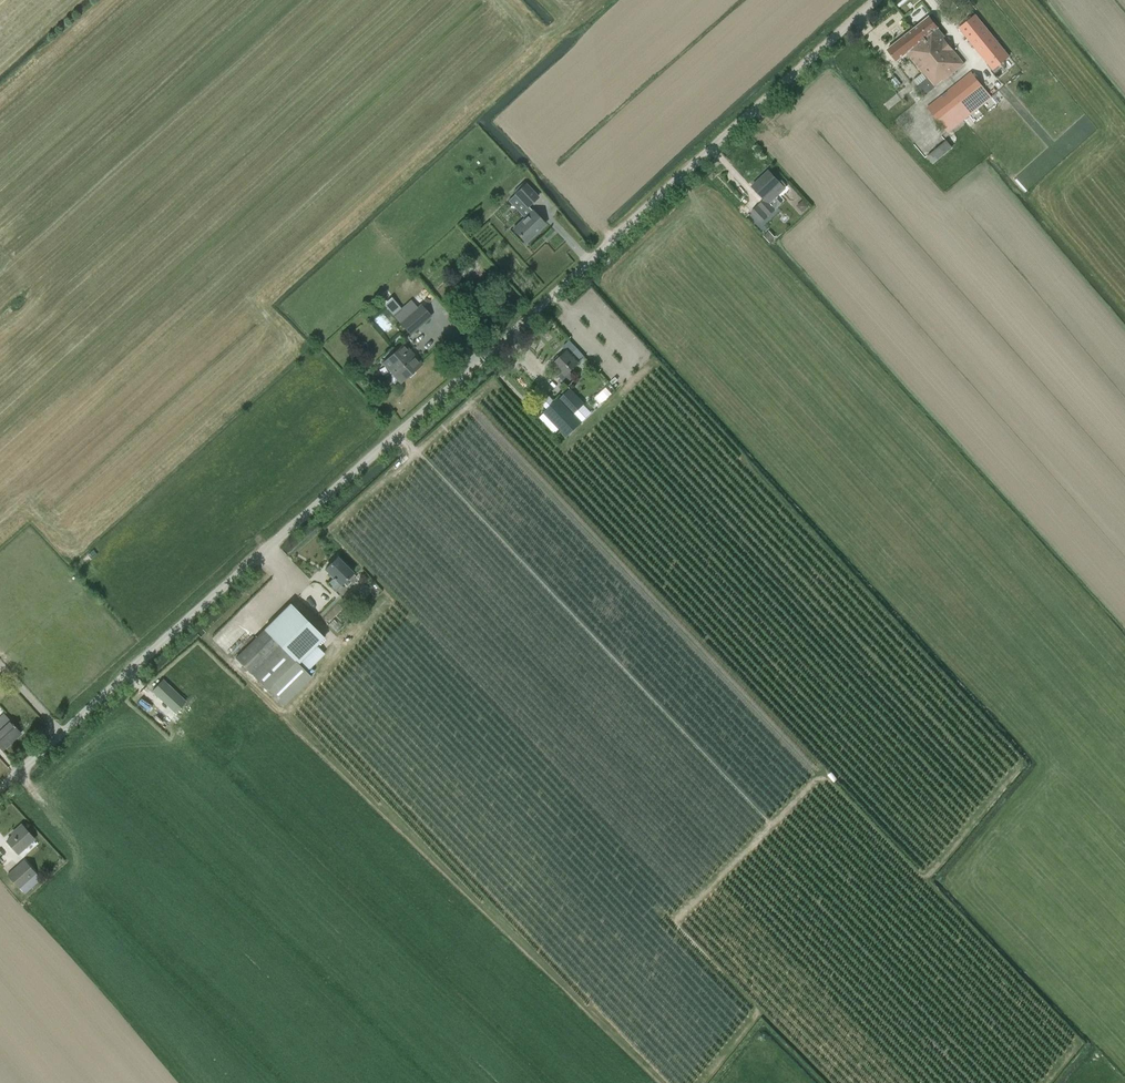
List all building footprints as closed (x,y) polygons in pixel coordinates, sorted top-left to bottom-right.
[(1008,56),(975,15),(959,28),(992,69),(1008,56)] [(935,59),(947,76),(963,63),(943,37),(945,36),(929,16),(914,29),(923,40),(921,41),(936,58),(935,59)] [(923,40),(914,29),(888,49),(897,60),(906,53),(926,78),(917,85),(924,94),(947,76),(935,59),(936,58),(921,41),(923,40)] [(947,132),(990,97),(970,72),(927,108),(947,132)] [(933,164),(953,148),(947,140),(927,156),(933,164)] [(781,181),(779,183),(768,171),(752,186),(764,200),(751,212),(761,223),(778,207),(772,200),(779,194),(784,189),(785,185),(781,181)] [(527,207),(528,205),(537,197),(524,184),(514,194),(527,207)] [(800,203),(799,209),(803,213),(809,207),(803,200),(800,203)] [(532,211),(525,218),(513,230),(525,242),(544,224),(532,211)] [(776,238),(769,230),(763,236),(770,243),(776,238)] [(407,317),(399,324),(409,335),(429,316),(419,306),(407,317)] [(393,317),(399,324),(407,317),(401,310),(393,317)] [(565,385),(574,377),(569,372),(586,357),(570,340),(563,346),(567,350),(554,363),(562,372),(557,376),(565,385)] [(392,375),(399,382),(420,364),(403,345),(387,359),(397,370),(392,375)] [(600,401),(612,393),(607,387),(596,396),(600,401)] [(572,414),(583,404),(570,389),(559,400),(558,399),(544,412),(567,437),(581,423),(572,414)] [(334,591),(352,573),(336,557),(324,569),(333,578),(327,584),(334,591)] [(343,596),(355,584),(349,578),(336,590),(343,596)] [(323,638),(290,604),(235,658),(283,705),(311,677),(298,663),(323,638)] [(175,711),(185,701),(163,680),(153,690),(175,711)] [(0,718),(0,747),(3,750),(20,733),(3,715),(0,718)] [(18,853),(34,838),(21,824),(15,830),(16,831),(6,840),(18,853)] [(20,887),(36,872),(24,860),(8,874),(20,887)]
